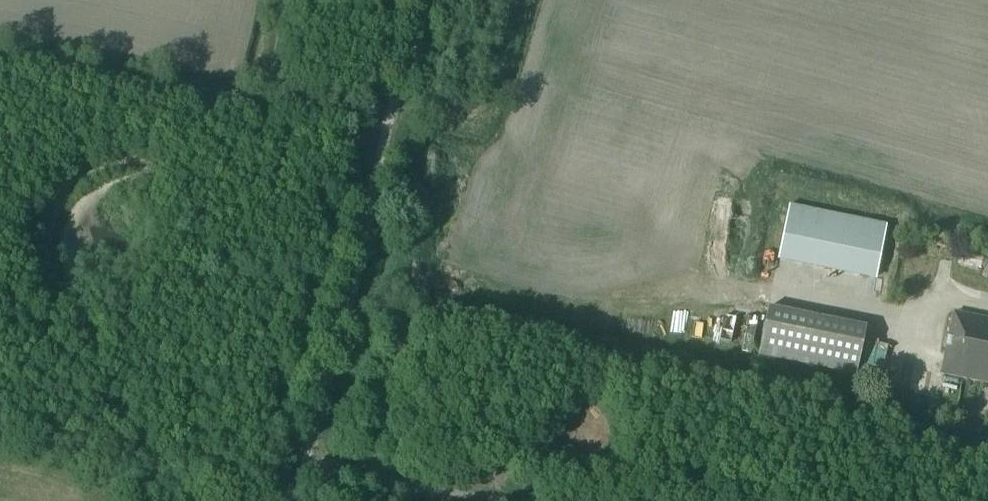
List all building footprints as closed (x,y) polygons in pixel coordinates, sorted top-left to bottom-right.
[(788,208),(779,265),(878,281),(888,224),(788,208)] [(767,308),(758,357),(856,377),(866,328),(767,308)] [(942,374),(987,384),(987,319),(955,312),(942,374)] [(757,318),(748,316),(741,352),(751,354),(757,318)] [(735,319),(724,317),(720,342),(731,344),(735,319)]
